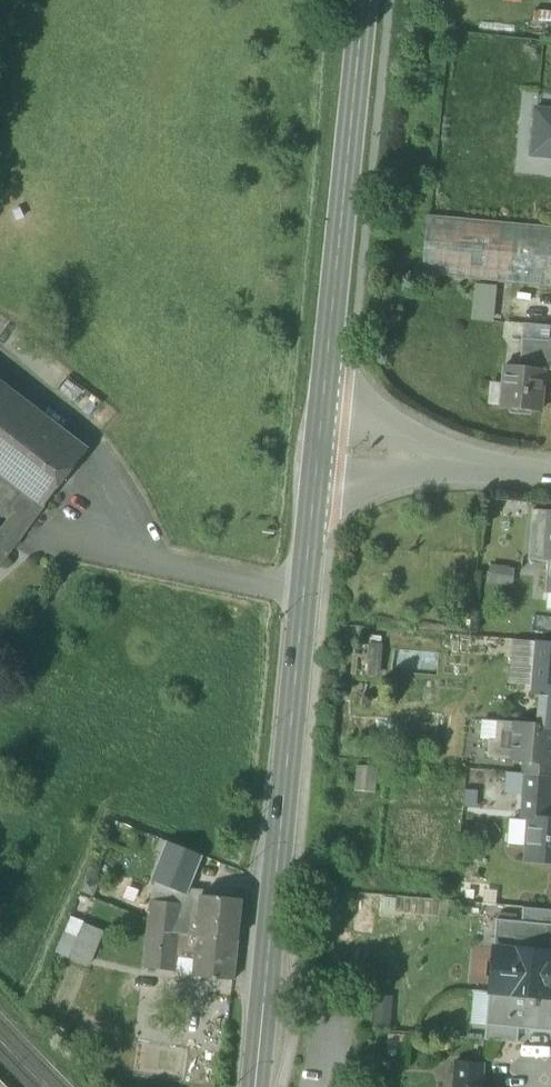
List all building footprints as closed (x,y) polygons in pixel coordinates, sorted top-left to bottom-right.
[(537,110),(533,154),(550,156),(550,111),(537,110)] [(550,288),(550,227),(427,216),(422,276),(550,288)] [(497,286),(474,284),(471,320),(494,322),(497,286)] [(524,324),(522,339),(549,341),(550,326),(524,324)] [(520,367),(544,369),(544,370),(550,371),(550,341),(549,341),(522,339),(520,367)] [(540,412),(544,370),(544,369),(520,367),(505,365),(504,384),(502,406),(501,408),(540,412)] [(488,405),(502,406),(504,384),(490,382),(488,405)] [(26,492),(45,506),(87,452),(0,386),(0,472),(26,492)] [(14,507),(15,512),(31,525),(45,506),(26,492),(14,507)] [(548,511),(532,510),(527,560),(550,562),(550,552),(545,551),(547,525),(548,511)] [(20,539),(31,525),(15,512),(4,529),(20,539)] [(20,539),(4,529),(0,535),(0,566),(20,539)] [(515,566),(490,564),(488,583),(513,586),(515,566)] [(514,641),(513,657),(536,658),(538,642),(520,640),(520,641),(514,641)] [(383,643),(369,642),(367,675),(381,676),(383,643)] [(536,659),(550,661),(550,643),(538,642),(536,658),(536,659)] [(519,685),(534,686),(536,659),(536,658),(513,657),(510,684),(519,685)] [(536,659),(534,686),(541,686),(541,685),(550,686),(550,661),(536,659)] [(537,725),(518,724),(518,723),(497,721),(496,741),(489,740),(488,758),(524,761),(527,761),(527,758),(550,760),(550,686),(541,685),(541,686),(537,725)] [(480,739),(489,740),(496,741),(497,721),(481,720),(480,739)] [(526,774),(550,777),(550,760),(527,758),(527,761),(524,761),(523,774),(526,774)] [(377,768),(358,767),(356,791),(375,793),(377,768)] [(526,774),(523,774),(506,773),(504,792),(524,794),(524,792),(526,774)] [(524,792),(550,794),(550,777),(526,774),(524,792)] [(480,791),(466,790),(465,806),(478,808),(480,791)] [(550,805),(550,794),(524,792),(524,794),(522,819),(529,819),(529,818),(550,819),(550,805)] [(529,819),(522,819),(508,817),(506,844),(527,846),(529,819)] [(550,863),(550,819),(529,818),(529,819),(527,846),(526,861),(550,863)] [(184,894),(186,894),(201,855),(170,843),(155,882),(184,894)] [(183,904),(184,894),(155,882),(151,900),(183,904)] [(182,916),(199,917),(201,895),(186,894),(184,894),(183,904),(182,916)] [(241,899),(201,895),(199,917),(197,936),(237,940),(241,899)] [(149,919),(147,930),(197,936),(199,917),(182,916),(183,904),(151,900),(149,919)] [(550,952),(550,910),(523,908),(521,922),(496,919),(493,947),(550,952)] [(71,916),(65,932),(78,937),(83,922),(84,920),(71,916)] [(105,930),(83,922),(78,937),(69,958),(91,967),(105,930)] [(195,952),(197,936),(147,930),(144,967),(174,971),(176,956),(177,950),(195,952)] [(56,953),(69,958),(78,937),(65,932),(64,931),(56,953)] [(233,980),(237,940),(197,936),(195,952),(195,959),(193,974),(193,976),(233,980)] [(550,998),(550,952),(493,947),(489,992),(550,998)] [(176,956),(174,971),(193,974),(195,959),(176,956)] [(489,992),(486,1025),(519,1028),(550,1031),(550,998),(489,992)] [(393,996),(374,995),(371,1030),(390,1032),(393,996)] [(519,1028),(486,1025),(485,1039),(517,1042),(519,1028)] [(405,1035),(388,1033),(387,1048),(403,1049),(405,1035)] [(471,1086),(482,1086),(484,1063),(456,1061),(454,1086),(455,1086),(461,1086),(471,1086)]
